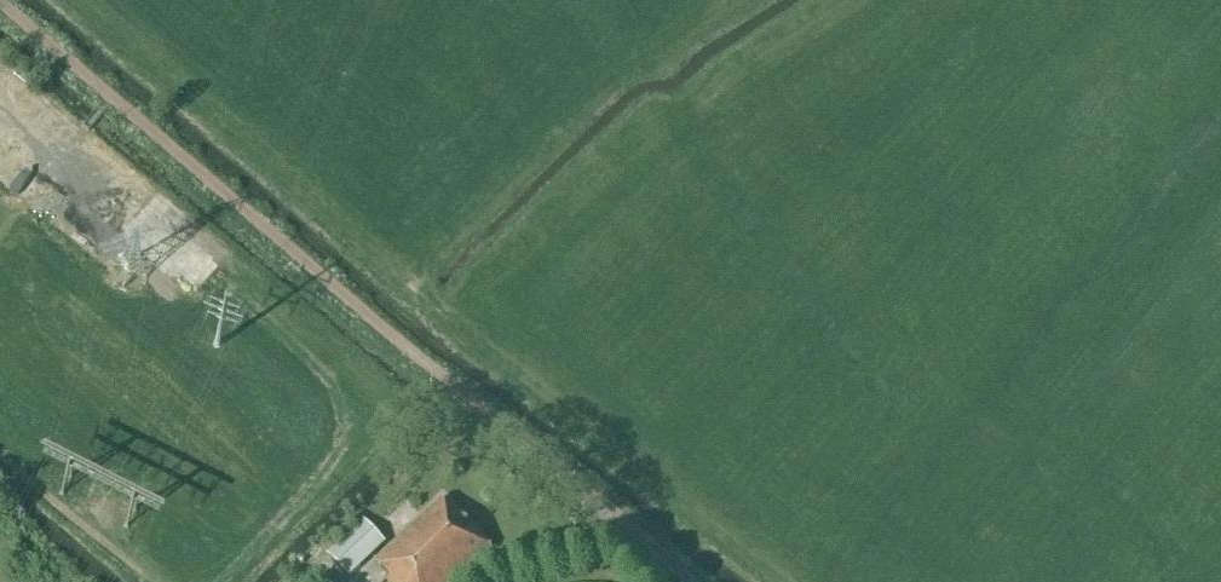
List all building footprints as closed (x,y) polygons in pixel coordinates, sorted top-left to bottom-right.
[(493,550),(443,499),(376,563),(390,577),(387,580),(388,581),(460,581),(493,550)] [(349,577),(386,544),(367,522),(330,555),(349,577)]
